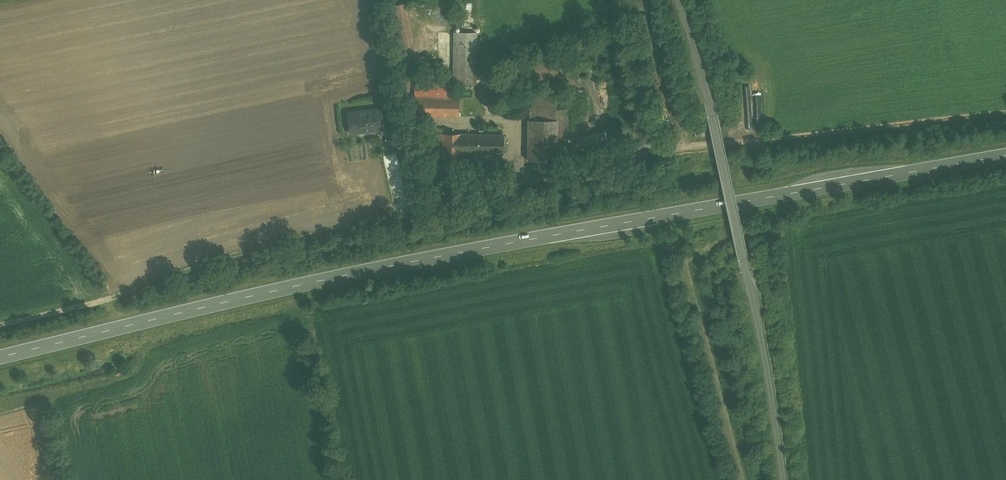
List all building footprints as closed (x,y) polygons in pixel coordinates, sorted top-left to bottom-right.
[(406,3),(396,5),(400,21),(397,22),(399,30),(412,27),(406,3)] [(476,33),(455,33),(454,84),(458,84),(475,84),(476,84),(476,33)] [(551,53),(531,60),(536,72),(556,65),(551,53)] [(526,68),(516,82),(519,85),(530,70),(526,68)] [(475,84),(458,84),(458,98),(458,117),(475,117),(475,84)] [(431,98),(415,97),(415,116),(431,116),(431,98)] [(439,98),(431,98),(431,116),(458,117),(458,98),(439,98)] [(557,99),(530,99),(529,161),(556,162),(556,142),(566,142),(566,110),(557,110),(557,99)] [(381,109),(348,112),(350,133),(383,130),(381,109)] [(443,128),(432,128),(432,166),(443,166),(443,133),(443,128)] [(461,134),(443,133),(443,166),(460,167),(460,154),(461,134)] [(504,135),(461,134),(460,154),(503,154),(504,135)]
